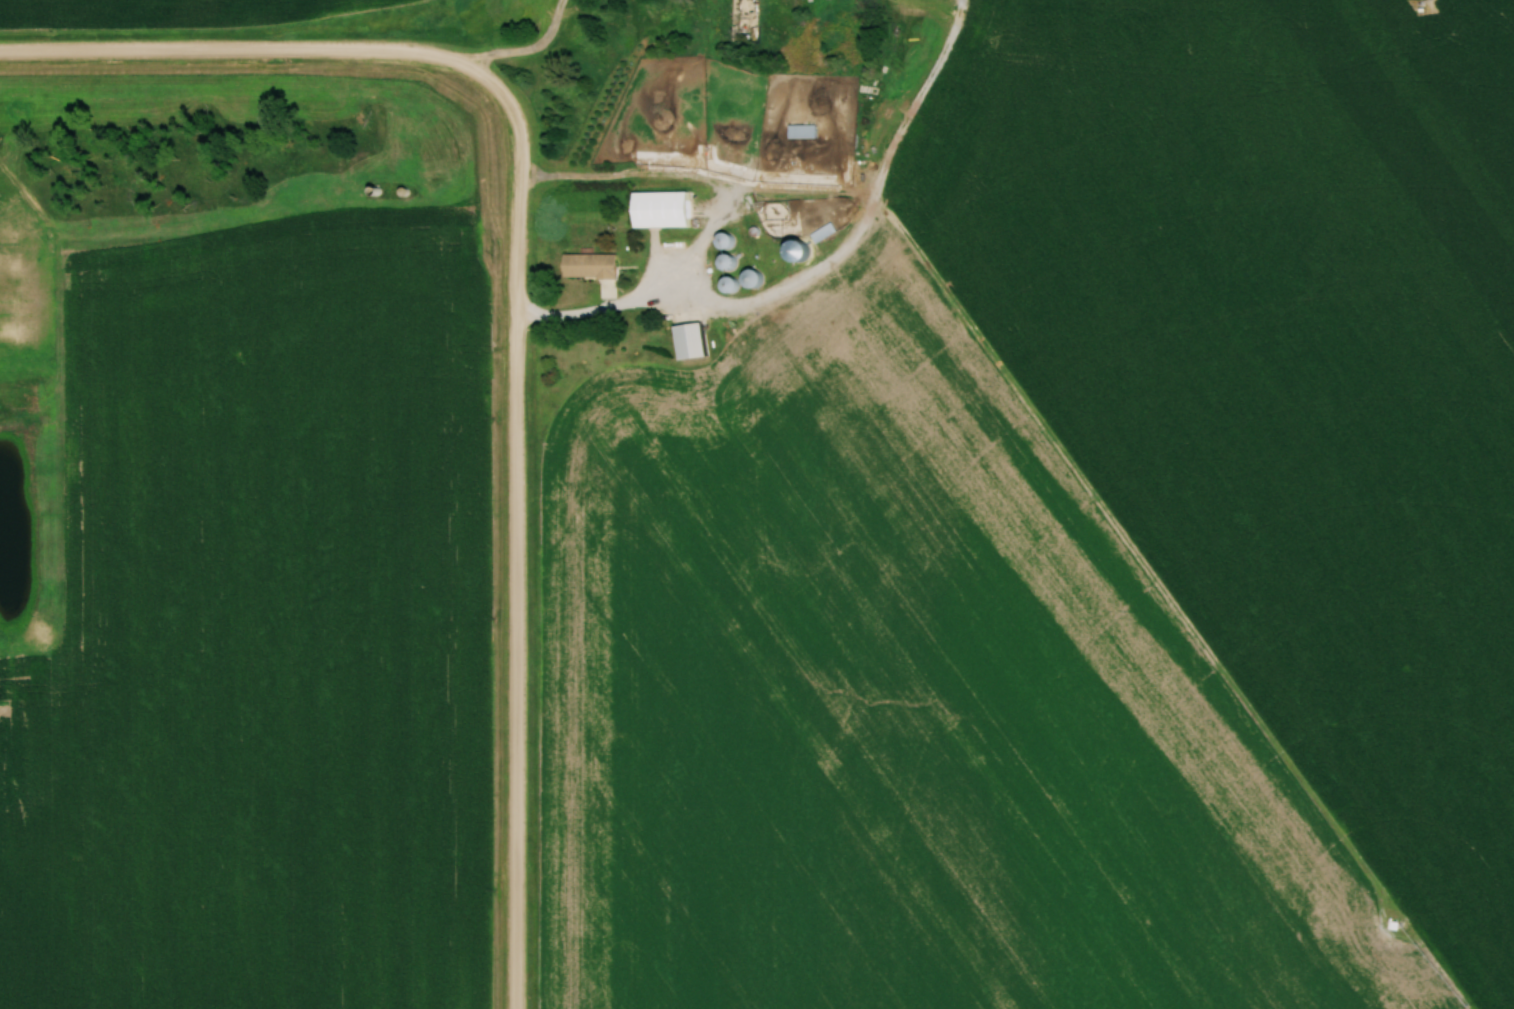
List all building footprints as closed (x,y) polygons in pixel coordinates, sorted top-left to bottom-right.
[(787,137),(815,137),(815,124),(787,124),(787,137)] [(633,228),(688,228),(688,192),(633,192),(633,228)] [(729,233),(717,233),(717,249),(730,248),(729,233)] [(801,262),(804,243),(790,240),(787,259),(801,262)] [(737,260),(723,253),(716,266),(729,273),(737,260)] [(562,278),(615,278),(615,255),(562,255),(562,278)] [(744,289),(760,286),(757,269),(742,272),(744,289)] [(737,287),(729,276),(718,285),(727,295),(737,287)] [(704,358),(701,323),(674,326),(677,360),(704,358)]
